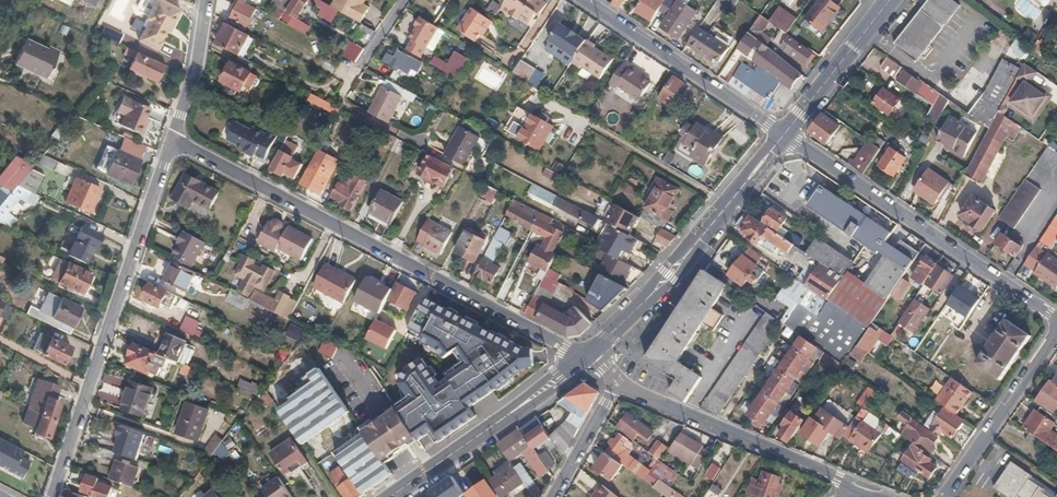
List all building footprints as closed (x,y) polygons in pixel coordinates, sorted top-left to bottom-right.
[(179,9),(163,0),(155,0),(142,25),(146,27),(138,41),(158,51),(163,40),(161,39),(166,29),(169,30),(179,9)] [(301,32),(303,29),(298,25),(301,21),(298,19),(309,2),(322,9),(326,3),(320,0),(296,0),(283,19),(290,23),(288,25),(301,32)] [(332,7),(341,12),(361,23),(370,7),(364,3),(363,3),(365,0),(336,0),(332,7)] [(539,18),(547,6),(538,0),(507,0),(499,11),(507,17),(508,15),(517,21),(518,19),(528,26),(535,16),(539,18)] [(618,9),(624,0),(614,0),(611,5),(618,9)] [(666,1),(665,0),(643,0),(635,12),(652,23),(659,11),(666,1)] [(679,40),(697,13),(679,1),(677,4),(671,0),(667,0),(666,1),(659,11),(668,17),(661,28),(679,40)] [(730,13),(738,0),(718,0),(715,4),(730,13)] [(805,18),(821,31),(840,8),(830,0),(820,0),(805,18)] [(959,6),(952,0),(929,0),(895,43),(916,59),(959,6)] [(231,20),(247,28),(256,10),(240,1),(231,20)] [(326,3),(322,9),(318,14),(334,23),(341,12),(332,7),(326,3)] [(485,28),(488,30),(493,23),(472,8),(457,30),(476,42),(480,36),(485,28)] [(788,32),(797,19),(780,8),(771,20),(788,32)] [(762,33),(770,21),(761,15),(749,32),(759,40),(766,46),(771,40),(762,33)] [(421,17),(415,25),(418,27),(411,38),(413,40),(425,47),(438,27),(434,24),(421,17)] [(217,44),(239,55),(250,35),(228,24),(217,44)] [(357,32),(371,41),(376,31),(363,24),(357,32)] [(548,43),(575,60),(586,43),(578,37),(576,40),(568,34),(570,32),(560,25),(548,43)] [(123,35),(104,26),(100,35),(109,39),(118,44),(123,35)] [(444,30),(438,27),(425,47),(432,51),(444,30)] [(698,29),(688,45),(714,62),(716,59),(720,62),(730,48),(699,28),(698,29)] [(790,35),(787,33),(783,29),(775,41),(805,64),(812,54),(789,37),(790,35)] [(255,36),(261,39),(265,33),(259,30),(255,36)] [(1023,40),(1031,46),(1038,37),(1030,30),(1023,40)] [(755,46),(759,40),(749,32),(739,47),(749,55),(755,46)] [(1033,50),(1016,39),(1003,57),(1021,67),(1033,50)] [(413,40),(407,49),(420,56),(425,47),(413,40)] [(797,82),(802,75),(766,46),(759,40),(755,46),(762,52),(754,62),(760,66),(782,83),(791,89),(797,82)] [(56,56),(25,41),(15,62),(45,76),(49,69),(50,69),(56,56)] [(596,47),(587,41),(586,43),(575,60),(572,64),(581,69),(582,67),(601,80),(613,61),(594,49),(596,47)] [(348,58),(356,62),(365,50),(357,44),(348,58)] [(132,57),(134,52),(126,47),(122,56),(125,57),(127,54),(132,57)] [(397,72),(399,69),(408,74),(411,68),(408,67),(413,58),(399,50),(395,57),(387,53),(382,63),(397,72)] [(444,71),(456,78),(468,58),(454,50),(443,70),(444,71)] [(144,76),(151,61),(135,54),(129,68),(132,70),(140,74),(144,76)] [(399,69),(397,72),(394,77),(403,82),(404,81),(410,84),(422,64),(413,58),(408,67),(411,68),(408,74),(399,69)] [(901,68),(887,58),(880,69),(894,79),(901,68)] [(1021,67),(1002,58),(982,94),(969,112),(990,127),(999,111),(1008,98),(1023,79),(1017,74),(1021,67)] [(537,69),(522,60),(514,72),(529,81),(536,70),(537,69)] [(1039,70),(1025,61),(1021,67),(1017,74),(1023,79),(1008,98),(1010,100),(1008,104),(1033,122),(1054,95),(1033,79),(1039,70)] [(726,82),(764,107),(767,104),(768,102),(776,90),(782,83),(760,66),(755,72),(741,62),(726,82)] [(224,77),(251,91),(258,78),(232,63),(224,77)] [(630,71),(623,66),(610,85),(617,89),(619,87),(630,71)] [(630,71),(619,87),(640,101),(651,84),(638,75),(639,73),(632,68),(630,71)] [(544,75),(536,70),(529,81),(537,86),(544,75)] [(933,106),(927,115),(937,122),(948,101),(927,86),(923,83),(922,84),(903,71),(896,80),(933,106)] [(669,73),(662,83),(668,87),(674,77),(669,73)] [(674,77),(668,87),(660,99),(669,105),(683,83),(674,77)] [(242,90),(223,80),(222,82),(241,92),(242,90)] [(375,100),(396,111),(403,97),(383,86),(375,100)] [(872,104),(889,115),(899,100),(883,89),(872,104)] [(124,116),(131,101),(123,97),(117,112),(124,116)] [(341,109),(329,103),(324,100),(321,106),(338,114),(341,109)] [(369,112),(389,124),(396,111),(375,100),(369,112)] [(145,118),(149,108),(131,101),(124,116),(120,125),(141,135),(145,126),(142,125),(145,118)] [(990,127),(989,128),(964,175),(980,184),(1006,137),(1013,141),(1020,128),(998,112),(990,127)] [(540,150),(554,127),(533,114),(525,127),(515,121),(509,131),(519,137),(540,150)] [(839,128),(823,115),(809,132),(825,145),(839,128)] [(959,121),(949,116),(937,140),(945,145),(953,149),(952,151),(964,158),(976,134),(958,123),(959,121)] [(267,157),(279,132),(267,126),(266,129),(252,122),(250,126),(235,118),(226,137),(244,146),(242,149),(253,155),(255,151),(267,157)] [(688,123),(681,134),(687,138),(685,142),(695,150),(692,156),(695,158),(712,132),(707,130),(698,123),(695,127),(688,123)] [(460,127),(453,141),(472,151),(480,138),(460,127)] [(712,132),(695,158),(706,165),(723,138),(714,133),(713,133),(712,132)] [(393,152),(399,139),(395,137),(390,135),(384,147),(393,152)] [(129,185),(146,148),(129,140),(123,154),(117,152),(106,175),(129,185)] [(472,151),(453,141),(445,155),(464,166),(472,151)] [(848,165),(863,175),(879,149),(867,141),(853,162),(851,161),(848,165)] [(298,150),(285,142),(270,171),(283,178),(285,176),(294,181),(301,167),(292,162),(298,150)] [(674,145),(663,161),(670,165),(680,149),(674,145)] [(106,175),(117,152),(106,147),(95,170),(106,175)] [(878,165),(877,166),(893,176),(905,159),(890,149),(885,157),(880,153),(874,162),(878,165)] [(320,195),(338,162),(318,151),(311,164),(300,185),(320,195)] [(444,187),(454,168),(429,155),(419,174),(444,187)] [(62,165),(41,156),(36,163),(58,174),(62,165)] [(33,166),(15,157),(10,164),(2,173),(5,175),(2,180),(0,179),(0,185),(2,186),(12,191),(16,186),(30,169),(33,166)] [(828,178),(808,164),(804,170),(811,175),(803,187),(815,196),(822,186),(828,178)] [(44,176),(30,169),(16,186),(30,193),(35,195),(44,176)] [(939,202),(951,184),(929,169),(914,190),(934,204),(936,201),(939,202)] [(347,189),(338,184),(331,198),(340,202),(338,205),(349,211),(366,181),(355,175),(347,189)] [(218,193),(185,176),(173,200),(174,201),(189,208),(192,202),(209,210),(218,193)] [(90,213),(102,190),(78,179),(67,202),(90,213)] [(647,207),(641,217),(663,229),(668,220),(669,220),(674,211),(672,210),(668,208),(671,204),(679,190),(661,179),(657,187),(653,185),(649,192),(653,194),(646,207),(647,207)] [(1042,190),(1026,179),(999,218),(1014,229),(1042,190)] [(486,185),(479,197),(492,205),(499,192),(486,185)] [(18,200),(25,203),(30,193),(16,186),(12,191),(0,205),(0,223),(9,227),(17,218),(6,214),(18,200)] [(12,191),(2,186),(0,189),(0,205),(12,191)] [(808,206),(865,246),(878,254),(879,252),(886,242),(891,235),(822,186),(815,196),(808,206)] [(402,203),(380,191),(376,199),(373,198),(370,203),(373,204),(368,214),(390,225),(402,203)] [(595,227),(599,219),(557,196),(552,205),(595,227)] [(981,231),(995,211),(973,197),(959,216),(971,224),(969,226),(969,232),(975,236),(979,233),(981,231)] [(541,213),(515,200),(506,216),(532,230),(541,213)] [(615,203),(605,222),(610,225),(628,234),(638,215),(615,203)] [(773,209),(764,222),(778,232),(788,219),(773,209)] [(553,219),(541,213),(532,230),(546,238),(544,242),(556,248),(564,233),(550,225),(553,219)] [(747,214),(737,227),(749,236),(749,237),(758,244),(768,229),(749,217),(750,216),(747,214)] [(313,239),(289,226),(286,232),(283,230),(284,229),(285,227),(284,225),(283,223),(281,221),(279,220),(276,221),(274,221),(272,224),(269,231),(266,230),(259,242),(270,248),(272,244),(279,248),(301,260),(313,239)] [(452,234),(427,221),(417,239),(422,241),(425,243),(432,246),(430,249),(441,255),(452,234)] [(609,254),(625,263),(638,239),(628,234),(610,225),(605,236),(602,234),(597,243),(598,243),(596,247),(609,254)] [(96,247),(101,237),(96,235),(81,227),(71,248),(90,257),(94,246),(96,247)] [(768,229),(758,244),(773,255),(779,247),(788,254),(795,245),(785,238),(769,228),(768,229)] [(1048,228),(1036,246),(1043,251),(1056,233),(1048,228)] [(512,236),(498,229),(493,240),(502,244),(506,247),(512,236)] [(657,240),(668,246),(676,236),(663,229),(657,240)] [(468,252),(478,234),(474,232),(473,235),(466,232),(455,253),(465,258),(468,252)] [(171,262),(189,271),(204,242),(185,233),(178,246),(177,245),(169,261),(171,262)] [(788,233),(785,238),(795,245),(799,248),(802,243),(788,233)] [(474,264),(486,242),(480,239),(482,236),(478,234),(468,252),(465,258),(474,264)] [(1015,258),(1024,245),(1019,242),(1018,245),(1001,234),(994,243),(1015,258)] [(853,263),(817,238),(807,253),(822,263),(843,278),(853,263)] [(914,260),(920,252),(901,239),(895,248),(914,260)] [(499,269),(491,265),(502,244),(493,240),(488,249),(477,269),(474,275),(491,284),(499,269)] [(895,248),(886,242),(879,252),(888,258),(895,248)] [(548,271),(556,255),(552,253),(554,251),(543,245),(542,248),(538,246),(530,262),(531,263),(548,271)] [(795,245),(788,254),(786,257),(813,276),(822,263),(807,253),(799,248),(795,245)] [(914,260),(895,248),(888,258),(869,286),(888,299),(892,293),(903,277),(914,260)] [(757,266),(763,258),(750,249),(728,276),(743,286),(751,275),(758,280),(764,272),(757,266)] [(622,280),(633,267),(625,263),(609,254),(601,268),(622,280)] [(1047,254),(1035,271),(1043,276),(1044,273),(1052,278),(1051,281),(1056,285),(1056,261),(1047,254)] [(274,272),(245,257),(235,275),(244,280),(238,291),(250,297),(255,287),(264,291),(274,272)] [(923,286),(938,264),(927,257),(920,267),(923,269),(915,280),(923,286)] [(82,293),(91,274),(61,260),(53,278),(53,279),(82,293)] [(184,292),(193,273),(189,271),(171,262),(161,281),(184,292)] [(356,279),(326,263),(314,285),(344,301),(356,279)] [(813,276),(806,287),(827,301),(843,278),(822,263),(813,276)] [(953,277),(938,266),(926,284),(925,284),(919,293),(928,299),(934,290),(941,295),(953,277)] [(727,286),(705,271),(689,296),(681,309),(703,324),(727,286)] [(829,301),(869,328),(888,299),(869,286),(848,272),(829,301)] [(604,313),(628,289),(601,275),(588,302),(598,308),(604,313)] [(395,290),(372,277),(357,303),(380,316),(389,301),(395,290)] [(556,294),(561,285),(545,277),(540,286),(556,294)] [(806,287),(792,277),(769,310),(846,362),(868,329),(827,301),(806,287)] [(911,282),(903,277),(892,293),(899,298),(911,282)] [(395,290),(389,301),(407,310),(418,292),(400,282),(395,290)] [(162,305),(167,294),(150,285),(143,299),(160,308),(162,305)] [(32,306),(41,309),(47,291),(38,288),(32,306)] [(171,309),(177,297),(168,292),(167,294),(162,305),(171,309)] [(289,300),(280,295),(276,303),(255,292),(250,302),(254,304),(268,311),(280,317),(289,300)] [(955,292),(939,317),(949,324),(966,299),(955,292)] [(53,317),(62,298),(51,293),(41,311),(32,307),(29,315),(56,329),(60,321),(53,317)] [(250,302),(237,295),(233,302),(250,311),(254,304),(250,302)] [(449,306),(429,295),(410,331),(453,353),(467,341),(482,359),(457,380),(460,384),(451,391),(432,364),(410,380),(425,404),(403,418),(422,443),(430,437),(436,445),(454,433),(468,423),(461,411),(532,365),(544,365),(544,358),(544,355),(543,350),(533,350),(449,306)] [(71,336),(84,309),(62,298),(53,317),(60,321),(56,329),(71,336)] [(592,324),(577,308),(575,310),(569,316),(566,314),(564,313),(563,316),(546,308),(547,305),(534,298),(531,303),(525,315),(560,333),(567,337),(582,334),(592,324)] [(289,300),(280,317),(288,320),(297,304),(289,300)] [(914,301),(891,336),(894,338),(897,340),(901,333),(909,339),(929,310),(914,301)] [(4,303),(0,312),(0,318),(6,321),(13,308),(4,303)] [(569,316),(575,310),(572,308),(566,314),(569,316)] [(703,324),(681,309),(670,324),(647,361),(679,382),(672,393),(686,403),(703,377),(679,362),(701,327),(706,330),(709,327),(703,324)] [(781,323),(767,313),(742,349),(757,358),(773,335),(781,323)] [(399,330),(379,319),(368,339),(389,350),(399,330)] [(1008,320),(977,364),(1000,379),(1031,336),(1008,320)] [(193,337),(196,331),(183,324),(180,331),(193,337)] [(891,336),(881,329),(879,333),(871,328),(859,347),(878,360),(894,338),(891,336)] [(62,365),(71,348),(40,332),(32,348),(42,353),(42,355),(62,365)] [(901,333),(897,340),(904,345),(909,339),(901,333)] [(183,345),(184,342),(168,334),(159,353),(176,361),(183,345)] [(813,354),(818,348),(801,337),(749,415),(764,426),(768,420),(772,414),(779,404),(783,398),(787,392),(795,382),(799,376),(802,370),(806,365),(810,359),(813,354)] [(333,364),(341,348),(328,341),(320,358),(333,364)] [(163,369),(167,360),(134,345),(133,346),(130,346),(127,353),(130,355),(131,356),(127,363),(148,373),(149,372),(157,376),(160,368),(163,369)] [(192,349),(183,345),(176,361),(184,365),(185,365),(192,349)] [(821,359),(825,353),(818,348),(813,354),(821,359)] [(718,417),(757,358),(742,349),(701,410),(718,417)] [(841,368),(843,365),(825,353),(821,359),(818,364),(824,369),(827,365),(838,373),(841,368)] [(815,363),(810,359),(806,365),(811,369),(815,363)] [(190,377),(194,369),(185,365),(184,365),(181,374),(190,377)] [(811,369),(806,365),(802,370),(808,374),(811,369)] [(292,403),(275,412),(301,446),(348,413),(324,377),(319,369),(302,381),(307,388),(290,400),(292,403)] [(808,374),(802,370),(799,376),(804,380),(808,374)] [(804,380),(799,376),(795,382),(800,385),(804,380)] [(243,378),(238,388),(249,393),(257,396),(262,384),(255,381),(254,383),(243,378)] [(946,385),(936,401),(956,414),(967,399),(972,392),(952,378),(946,385)] [(54,420),(59,403),(54,401),(58,387),(38,381),(32,397),(29,409),(39,414),(43,417),(51,419),(54,420)] [(1050,381),(1036,400),(1054,412),(1056,408),(1056,386),(1050,381)] [(144,417),(154,390),(133,382),(123,409),(144,417)] [(800,385),(795,382),(787,392),(793,396),(800,385)] [(579,431),(600,394),(586,384),(574,392),(558,403),(574,413),(570,421),(579,431)] [(875,392),(868,387),(857,404),(863,408),(875,392)] [(247,400),(249,393),(238,388),(235,395),(247,400)] [(793,396),(787,392),(783,398),(789,402),(793,396)] [(789,402),(783,398),(779,404),(785,408),(789,402)] [(829,430),(842,438),(857,417),(829,398),(815,420),(812,418),(801,433),(819,446),(829,430)] [(772,414),(777,418),(785,408),(779,404),(772,414)] [(1056,450),(1056,439),(1048,433),(1056,421),(1056,418),(1041,406),(1025,429),(1056,450)] [(199,444),(210,416),(188,407),(177,435),(199,444)] [(941,434),(943,432),(952,438),(964,421),(944,408),(939,416),(933,412),(929,418),(935,422),(931,428),(941,434)] [(48,438),(54,420),(51,419),(43,417),(39,414),(29,409),(23,423),(37,428),(35,433),(48,438)] [(403,418),(398,409),(394,412),(389,415),(402,434),(410,444),(413,442),(418,439),(403,418)] [(913,420),(914,419),(904,412),(899,419),(909,425),(906,429),(907,430),(903,436),(904,437),(915,444),(926,452),(931,456),(936,449),(932,447),(938,438),(913,420)] [(783,426),(785,427),(779,436),(788,442),(803,421),(792,413),(783,426)] [(772,414),(768,420),(774,424),(777,418),(772,414)] [(410,444),(402,434),(389,415),(371,428),(371,429),(365,433),(371,441),(382,456),(384,460),(390,456),(391,457),(408,446),(410,444)] [(639,434),(647,441),(654,432),(631,415),(624,425),(620,422),(617,427),(634,440),(639,434)] [(550,437),(537,417),(522,428),(521,429),(534,449),(550,438),(550,437)] [(574,440),(579,431),(570,421),(550,437),(550,438),(564,459),(574,440)] [(858,442),(867,448),(879,432),(863,421),(849,439),(857,444),(858,442)] [(147,435),(124,427),(121,435),(125,437),(118,454),(138,461),(147,435)] [(534,449),(521,429),(500,443),(512,460),(524,451),(541,476),(549,471),(540,457),(534,449)] [(365,433),(338,452),(355,480),(364,494),(393,476),(385,462),(384,460),(365,433)] [(620,434),(606,453),(621,464),(628,455),(631,451),(633,449),(632,443),(629,440),(620,434)] [(699,469),(709,452),(703,449),(704,447),(682,434),(669,452),(699,469)] [(1029,434),(1025,439),(1038,449),(1042,444),(1029,434)] [(222,444),(224,441),(217,437),(203,455),(211,459),(216,453),(222,444)] [(309,463),(293,439),(272,454),(280,465),(287,460),(293,470),(299,466),(301,469),(309,463)] [(658,440),(648,453),(658,461),(668,449),(658,440)] [(8,442),(0,457),(0,475),(11,480),(21,462),(32,467),(37,458),(8,442)] [(865,451),(867,448),(858,442),(857,444),(865,451)] [(223,463),(229,455),(222,444),(216,453),(223,463)] [(925,455),(926,452),(915,444),(904,460),(930,478),(937,468),(931,464),(933,460),(925,455)] [(187,459),(188,455),(162,446),(158,457),(184,467),(183,469),(193,473),(197,463),(187,459)] [(555,466),(547,453),(540,457),(549,471),(555,466)] [(621,464),(606,453),(595,469),(612,481),(623,466),(621,464)] [(655,466),(658,461),(648,453),(644,458),(655,466)] [(651,471),(628,455),(621,464),(623,466),(644,481),(651,471)] [(133,488),(139,469),(118,460),(110,480),(133,488)] [(293,470),(287,460),(280,465),(286,475),(293,470)] [(667,496),(682,496),(661,482),(665,476),(674,482),(679,475),(658,461),(655,466),(651,471),(644,481),(667,496)] [(1011,461),(993,487),(1007,496),(1017,496),(1018,495),(1021,496),(1052,496),(1044,491),(1046,488),(1030,478),(1032,475),(1011,461)] [(521,463),(513,468),(523,482),(534,496),(542,496),(543,495),(521,463)] [(712,482),(721,468),(712,463),(704,477),(712,482)] [(512,466),(489,482),(500,496),(503,496),(523,482),(513,468),(512,466)] [(353,478),(349,481),(340,468),(336,471),(334,469),(331,471),(333,474),(331,475),(346,496),(361,496),(364,494),(355,480),(353,478)] [(762,496),(779,496),(784,485),(780,483),(782,478),(763,471),(759,481),(753,479),(748,491),(762,496)] [(94,495),(98,484),(99,479),(88,475),(82,492),(94,495)] [(1032,475),(1030,478),(1046,488),(1044,491),(1052,496),(1056,496),(1056,495),(1056,492),(1032,475)] [(286,486),(279,477),(262,489),(267,496),(291,496),(292,496),(286,486)] [(451,477),(429,491),(433,496),(459,496),(465,493),(451,477)] [(486,482),(476,489),(481,496),(479,496),(496,496),(486,482)] [(112,488),(98,484),(94,495),(93,496),(109,496),(112,488)] [(604,484),(593,496),(621,496),(604,484)] [(713,485),(709,490),(719,496),(722,491),(713,485)] [(198,496),(221,496),(212,486),(198,496)]
